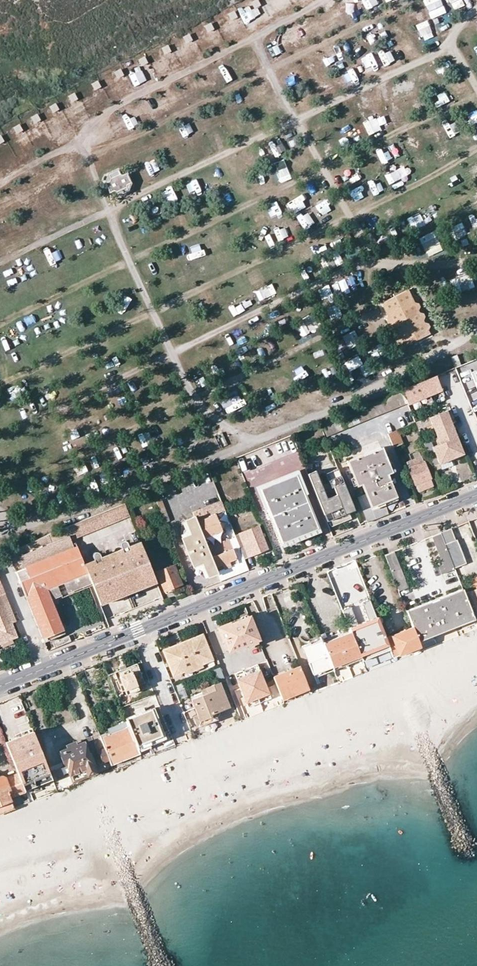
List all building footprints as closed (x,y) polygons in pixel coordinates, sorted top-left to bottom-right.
[(359,6),(357,0),(341,0),(347,12),(359,6)] [(447,13),(443,0),(425,0),(432,19),(447,13)] [(454,11),(466,4),(464,0),(448,0),(454,11)] [(225,12),(219,14),(222,28),(229,27),(225,12)] [(330,29),(341,23),(336,14),(325,20),(330,29)] [(394,22),(385,24),(387,35),(397,33),(394,22)] [(423,46),(442,37),(435,22),(415,31),(423,46)] [(315,27),(318,36),(329,31),(326,23),(315,27)] [(199,33),(184,39),(187,47),(202,41),(199,33)] [(406,55),(417,51),(413,41),(402,45),(406,55)] [(166,50),(172,62),(183,56),(178,45),(166,50)] [(248,48),(236,55),(241,65),(253,59),(248,48)] [(324,66),(337,61),(333,50),(320,55),(324,66)] [(441,60),(442,68),(452,66),(450,58),(441,60)] [(236,76),(231,64),(220,69),(224,80),(236,76)] [(337,68),(342,86),(352,83),(347,65),(337,68)] [(198,73),(205,91),(214,88),(207,70),(198,73)] [(88,86),(92,95),(103,89),(99,80),(88,86)] [(458,99),(468,95),(463,83),(453,88),(458,99)] [(187,102),(199,96),(194,86),(182,92),(187,102)] [(394,89),(379,96),(382,105),(398,98),(394,89)] [(249,92),(240,97),(244,107),(254,102),(249,92)] [(294,98),(297,107),(308,104),(305,94),(294,98)] [(412,110),(422,107),(419,96),(409,99),(412,110)] [(78,97),(64,104),(69,115),(83,108),(78,97)] [(274,100),(262,105),(267,118),(280,113),(274,100)] [(128,122),(136,119),(132,108),(124,111),(128,122)] [(330,117),(335,127),(353,118),(349,109),(330,117)] [(249,119),(255,132),(264,128),(257,115),(249,119)] [(328,116),(316,120),(320,132),(332,128),(328,116)] [(360,126),(366,138),(377,132),(372,121),(360,126)] [(235,123),(224,127),(229,140),(240,136),(235,123)] [(155,134),(161,144),(171,139),(165,128),(155,134)] [(272,138),(264,141),(269,156),(278,153),(277,150),(288,147),(285,135),(272,139),(272,138)] [(180,148),(173,153),(178,162),(185,158),(180,148)] [(451,149),(431,156),(434,165),(454,158),(451,149)] [(390,178),(405,172),(402,166),(387,172),(390,178)] [(130,183),(125,173),(120,176),(117,170),(108,174),(110,180),(104,183),(109,192),(114,190),(117,195),(127,191),(124,185),(130,183)] [(214,175),(208,178),(212,186),(219,183),(214,175)] [(366,180),(369,194),(383,191),(380,177),(366,180)] [(180,188),(184,198),(196,193),(193,184),(180,188)] [(476,195),(476,185),(461,192),(465,201),(476,195)] [(177,188),(166,192),(169,203),(180,199),(177,188)] [(11,209),(22,204),(16,190),(5,195),(11,209)] [(76,202),(84,198),(80,190),(72,194),(76,202)] [(414,207),(425,204),(422,193),(411,196),(414,207)] [(299,196),(289,202),(293,208),(303,203),(299,196)] [(313,202),(320,222),(334,216),(327,197),(313,202)] [(202,210),(207,207),(202,198),(197,201),(202,210)] [(391,219),(403,213),(398,204),(387,210),(391,219)] [(70,206),(61,209),(66,226),(75,223),(70,206)] [(303,232),(315,225),(304,207),(292,214),(303,232)] [(42,226),(53,222),(49,210),(37,214),(42,226)] [(175,228),(187,223),(183,212),(171,217),(175,228)] [(252,228),(267,224),(264,214),(249,218),(252,228)] [(288,216),(277,221),(286,240),(297,235),(288,216)] [(453,240),(462,238),(459,226),(450,229),(453,240)] [(271,229),(259,232),(263,245),(275,242),(271,229)] [(432,256),(445,251),(437,230),(425,234),(432,256)] [(182,243),(188,253),(201,246),(196,236),(182,243)] [(293,255),(298,264),(310,257),(305,249),(293,255)] [(179,250),(169,253),(172,266),(183,263),(179,250)] [(213,254),(217,267),(232,263),(228,250),(213,254)] [(322,264),(327,270),(342,260),(337,253),(322,264)] [(67,277),(78,274),(75,264),(64,267),(67,277)] [(201,279),(208,278),(206,266),(199,267),(201,279)] [(171,286),(182,281),(177,269),(167,273),(171,286)] [(2,271),(3,284),(15,283),(14,270),(2,271)] [(259,273),(250,278),(254,286),(264,281),(259,273)] [(454,291),(475,290),(474,278),(453,279),(454,291)] [(221,289),(224,297),(243,292),(240,283),(221,289)] [(347,284),(340,287),(343,296),(351,294),(347,284)] [(432,332),(411,289),(381,303),(403,346),(432,332)] [(240,309),(257,301),(252,292),(235,299),(240,309)] [(357,293),(348,296),(352,308),(361,305),(357,293)] [(206,298),(195,304),(200,313),(211,307),(206,298)] [(186,320),(184,312),(167,317),(169,325),(186,320)] [(35,336),(45,333),(42,322),(31,325),(35,336)] [(231,351),(242,345),(237,334),(225,340),(231,351)] [(216,347),(204,352),(207,362),(220,357),(216,347)] [(456,355),(450,357),(454,368),(455,368),(461,366),(456,355)] [(72,375),(82,370),(76,358),(66,363),(72,375)] [(103,362),(106,372),(118,369),(115,359),(103,362)] [(222,362),(212,364),(214,373),(223,371),(222,362)] [(353,384),(362,380),(366,388),(376,383),(367,364),(360,368),(359,365),(346,371),(353,384)] [(152,376),(158,388),(167,382),(161,371),(152,376)] [(442,390),(436,376),(412,385),(401,390),(407,404),(442,390)] [(263,403),(274,397),(268,386),(257,393),(263,403)] [(224,412),(241,400),(234,390),(217,402),(224,412)] [(404,404),(399,393),(375,403),(380,414),(404,404)] [(380,414),(375,403),(348,414),(352,426),(380,414)] [(88,407),(91,419),(100,417),(96,404),(88,407)] [(454,438),(457,437),(446,410),(444,411),(454,438)] [(418,430),(431,425),(436,437),(439,444),(454,438),(444,411),(415,423),(418,430)] [(322,424),(327,436),(352,426),(348,414),(322,424)] [(69,428),(76,424),(71,415),(64,420),(69,428)] [(157,443),(166,438),(160,427),(151,431),(157,443)] [(388,434),(387,434),(393,447),(401,444),(396,431),(388,434)] [(438,463),(439,465),(465,455),(457,437),(454,438),(461,453),(450,457),(438,463)] [(437,461),(438,463),(450,457),(461,453),(454,438),(439,444),(436,445),(426,450),(432,463),(437,461)] [(383,501),(395,496),(387,475),(391,473),(381,448),(347,461),(354,477),(357,485),(361,484),(365,494),(358,497),(367,523),(374,520),(388,515),(384,505),(383,501)] [(411,464),(407,466),(418,491),(424,488),(433,485),(423,462),(412,466),(411,464)] [(332,480),(340,476),(337,469),(329,472),(332,480)] [(268,508),(260,489),(296,476),(303,494),(307,493),(297,471),(256,487),(265,509),(268,508)] [(321,509),(323,508),(329,521),(331,527),(344,522),(341,517),(349,514),(349,513),(352,512),(355,511),(340,476),(332,480),(338,496),(327,501),(315,471),(307,474),(321,509)] [(260,489),(268,508),(271,507),(273,515),(271,515),(282,542),(296,536),(317,528),(303,494),(296,476),(260,489)] [(383,501),(384,505),(397,500),(395,496),(383,501)] [(161,499),(156,501),(165,522),(170,521),(161,499)] [(125,503),(97,515),(101,526),(129,515),(125,503)] [(203,538),(211,534),(221,530),(215,514),(206,518),(202,509),(193,513),(195,517),(203,538)] [(97,515),(69,526),(72,536),(73,537),(101,526),(97,515)] [(192,535),(182,538),(193,566),(202,562),(209,576),(217,572),(211,558),(204,542),(203,538),(195,517),(186,521),(192,535)] [(183,522),(185,529),(183,532),(183,534),(181,535),(182,538),(192,535),(186,521),(183,522)] [(52,544),(72,536),(69,526),(7,552),(11,560),(16,558),(52,544)] [(267,550),(257,526),(234,536),(235,537),(244,559),(257,554),(267,550)] [(282,542),(283,546),(318,531),(317,528),(296,536),(282,542)] [(449,529),(441,532),(456,569),(467,564),(457,540),(454,541),(449,529)] [(441,532),(433,536),(444,565),(440,567),(442,574),(456,569),(441,532)] [(221,582),(230,578),(248,571),(244,559),(235,537),(234,536),(228,538),(232,549),(238,563),(231,566),(217,572),(221,582)] [(214,544),(219,554),(232,549),(228,538),(214,544)] [(204,542),(211,558),(217,572),(231,566),(238,563),(232,549),(219,554),(214,544),(212,539),(204,542)] [(140,542),(112,553),(113,556),(141,545),(140,542)] [(20,570),(26,568),(27,572),(37,568),(36,564),(56,556),(52,544),(16,558),(20,570)] [(156,582),(141,545),(113,556),(128,593),(156,582)] [(20,582),(81,557),(77,547),(36,564),(37,568),(27,572),(26,568),(16,572),(20,582)] [(393,552),(384,555),(398,592),(407,588),(393,552)] [(112,553),(84,564),(85,567),(94,563),(113,556),(112,553)] [(128,593),(113,556),(94,563),(109,600),(128,593)] [(84,564),(81,557),(20,582),(44,642),(65,633),(51,597),(91,581),(85,567),(84,564)] [(204,578),(209,576),(202,562),(193,566),(194,569),(202,571),(204,578)] [(109,600),(94,563),(85,567),(91,581),(100,604),(109,600)] [(174,565),(158,572),(166,592),(174,588),(182,585),(180,582),(183,581),(179,571),(177,572),(174,565)] [(342,585),(338,576),(329,579),(333,589),(342,585)] [(474,590),(464,594),(471,612),(472,613),(474,618),(474,619),(476,618),(476,581),(476,583),(471,585),(474,590)] [(0,584),(0,644),(1,644),(6,641),(12,639),(17,637),(11,622),(3,604),(7,602),(0,584)] [(413,628),(415,636),(472,613),(471,612),(464,594),(462,590),(429,603),(406,612),(413,628)] [(369,620),(377,617),(370,600),(363,603),(369,620)] [(15,621),(7,602),(3,604),(11,622),(15,621)] [(349,629),(350,632),(359,655),(387,644),(385,639),(379,624),(377,617),(369,620),(364,622),(356,625),(350,609),(342,612),(347,625),(349,629)] [(415,636),(417,640),(474,618),(472,613),(415,636)] [(220,629),(229,651),(246,645),(248,646),(256,642),(255,640),(258,639),(248,615),(245,615),(241,617),(239,621),(229,625),(220,629)] [(415,636),(413,628),(398,634),(385,639),(387,644),(392,656),(419,646),(417,640),(415,636)] [(322,643),(332,666),(359,655),(350,632),(338,637),(322,643)] [(212,661),(202,635),(173,647),(163,650),(173,676),(183,672),(202,665),(212,661)] [(308,641),(309,645),(321,640),(320,636),(308,641)] [(3,648),(13,644),(12,639),(6,641),(1,644),(3,648)] [(309,645),(302,647),(312,671),(326,666),(327,668),(332,666),(322,643),(321,640),(309,645)] [(392,656),(387,644),(359,655),(366,672),(394,661),(392,656)] [(247,706),(269,697),(256,664),(234,673),(247,706)] [(136,665),(127,669),(121,671),(108,675),(117,698),(123,696),(122,694),(125,693),(126,696),(139,691),(138,688),(144,685),(136,665)] [(183,672),(185,675),(203,668),(202,665),(183,672)] [(312,671),(314,677),(333,669),(332,666),(327,668),(326,666),(312,671)] [(273,677),(281,697),(308,687),(300,667),(283,673),(273,677)] [(219,684),(206,689),(191,698),(198,718),(194,719),(197,728),(202,726),(200,721),(214,716),(213,714),(228,708),(219,684)] [(162,739),(165,737),(153,707),(150,709),(162,739)] [(126,722),(137,749),(162,739),(150,709),(146,710),(125,719),(126,722)] [(216,721),(214,716),(200,721),(202,726),(216,721)] [(107,732),(103,734),(105,738),(100,740),(108,759),(109,762),(137,751),(137,749),(126,722),(114,727),(106,730),(107,732)] [(50,774),(36,737),(33,731),(20,737),(6,743),(18,774),(25,792),(29,790),(27,784),(50,774)] [(90,737),(92,741),(75,748),(74,744),(70,746),(66,747),(67,751),(60,753),(72,782),(96,772),(89,756),(97,753),(100,763),(108,759),(100,740),(98,735),(98,734),(90,737)] [(109,762),(110,765),(139,754),(137,751),(109,762)] [(18,774),(7,778),(2,776),(0,777),(0,814),(15,809),(11,798),(25,792),(18,774)] [(53,780),(50,774),(27,784),(29,790),(53,780)]
